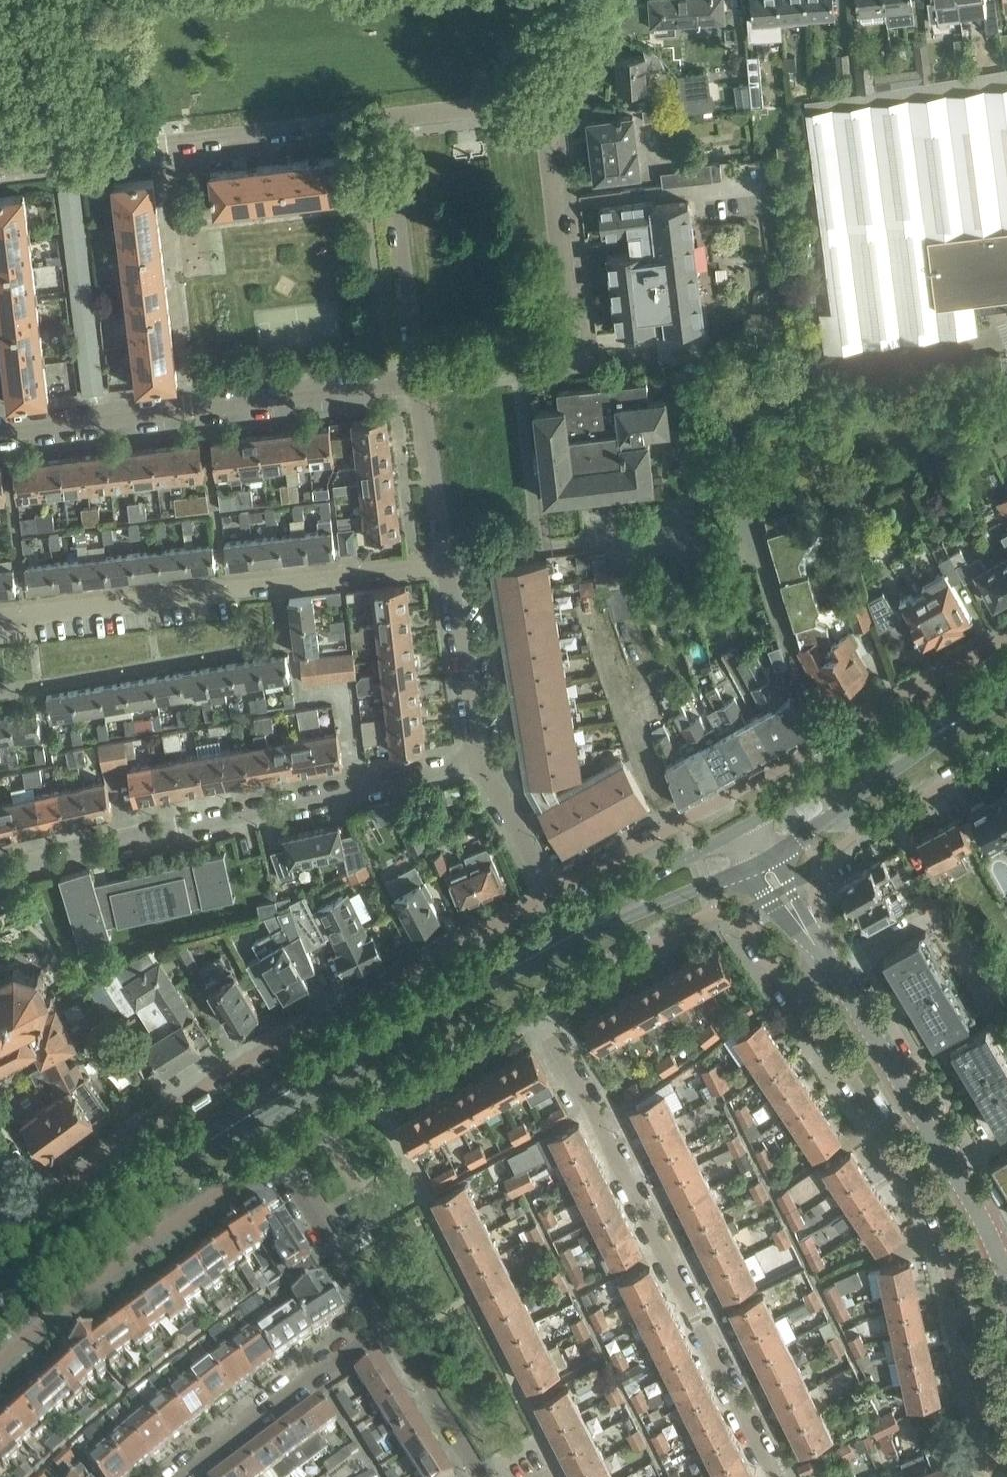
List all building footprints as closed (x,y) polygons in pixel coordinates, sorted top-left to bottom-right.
[(634,3),(618,30),(669,27),(669,21),(678,21),(678,24),(725,21),(724,0),(650,0),(650,2),(634,3)] [(748,17),(750,41),(783,38),(781,22),(781,16),(779,0),(753,0),(754,17),(748,17)] [(781,16),(781,22),(808,20),(807,14),(806,0),(779,0),(781,16)] [(807,14),(834,12),(833,0),(806,0),(807,14)] [(885,6),(885,0),(858,0),(859,9),(860,18),(861,18),(863,21),(886,19),(887,19),(885,6)] [(885,6),(887,19),(887,23),(914,20),(912,0),(885,0),(885,6)] [(927,1),(930,21),(961,17),(959,0),(931,0),(927,1)] [(961,17),(985,14),(987,30),(999,29),(995,0),(959,0),(961,17)] [(956,55),(966,53),(964,37),(954,39),(956,55)] [(927,42),(915,44),(918,69),(918,70),(920,82),(931,80),(930,67),(927,42)] [(647,46),(648,50),(648,53),(617,55),(619,88),(648,86),(647,69),(653,66),(659,65),(666,65),(659,54),(647,46)] [(853,51),(857,86),(875,84),(873,68),(867,68),(865,50),(853,51)] [(850,71),(848,52),(836,53),(838,72),(850,71)] [(991,70),(1005,67),(1003,55),(1001,56),(1001,54),(989,56),(991,70)] [(784,56),(785,69),(796,68),(795,55),(784,56)] [(759,58),(747,59),(749,78),(749,81),(751,106),(763,105),(761,77),(759,58)] [(804,100),(837,348),(979,330),(975,299),(1006,295),(1006,68),(1005,68),(804,100)] [(677,76),(679,100),(707,96),(704,74),(677,76)] [(679,100),(681,112),(708,109),(707,96),(679,100)] [(630,98),(629,107),(648,109),(649,100),(630,98)] [(655,111),(643,109),(644,121),(657,120),(655,111)] [(618,119),(589,123),(595,181),(639,176),(633,118),(622,119),(621,118),(618,118),(618,119)] [(355,155),(283,163),(288,201),(359,192),(355,155)] [(719,162),(709,163),(711,179),(721,178),(719,162)] [(216,209),(288,201),(283,163),(212,171),(216,209)] [(711,179),(709,163),(688,165),(690,182),(711,179)] [(115,183),(123,251),(161,247),(153,178),(115,183)] [(80,187),(69,188),(72,212),(83,211),(80,187)] [(59,190),(62,213),(72,212),(69,188),(59,190)] [(32,262),(24,194),(0,197),(0,266),(32,262)] [(621,232),(624,252),(609,254),(618,332),(655,327),(653,313),(665,312),(667,329),(703,325),(689,201),(653,205),(653,201),(599,207),(602,234),(621,232)] [(80,370),(91,369),(101,368),(83,211),(72,212),(62,213),(80,370)] [(123,251),(131,319),(169,315),(161,247),(123,251)] [(32,262),(0,266),(0,316),(2,335),(40,330),(32,262)] [(177,383),(169,315),(131,319),(139,388),(177,383)] [(10,403),(48,398),(40,330),(2,335),(10,403)] [(686,352),(670,353),(671,363),(687,361),(686,352)] [(104,392),(101,368),(91,369),(94,393),(104,392)] [(83,394),(94,393),(91,369),(80,370),(83,394)] [(557,391),(559,408),(536,410),(547,500),(653,487),(647,440),(646,440),(645,432),(669,429),(665,398),(648,400),(646,382),(620,385),(620,384),(557,391)] [(355,434),(331,437),(332,447),(389,440),(386,416),(354,420),(355,434)] [(332,447),(331,437),(330,427),(306,430),(310,462),(334,459),(333,455),(332,447)] [(298,463),(310,462),(306,430),(283,433),(287,465),(289,484),(291,500),(300,499),(298,483),(300,482),(298,463)] [(264,468),(287,465),(283,433),(260,435),(265,478),(264,468)] [(242,480),(265,478),(260,435),(236,438),(242,480)] [(232,481),(242,480),(236,438),(226,439),(226,436),(215,437),(215,441),(213,441),(217,473),(231,471),(232,481)] [(389,440),(332,447),(333,455),(358,452),(359,467),(392,463),(389,440)] [(201,442),(177,445),(181,477),(205,475),(201,442)] [(182,489),(181,477),(177,445),(154,448),(158,480),(171,479),(172,490),(182,489)] [(158,480),(154,448),(131,451),(135,483),(158,480)] [(111,486),(135,483),(131,451),(108,453),(111,486)] [(111,486),(108,453),(85,456),(88,488),(111,486)] [(65,491),(88,488),(85,456),(61,459),(65,491)] [(38,462),(42,494),(65,491),(61,459),(38,462)] [(18,497),(42,494),(38,462),(14,464),(18,497)] [(334,485),(335,493),(394,486),(392,463),(359,467),(361,482),(334,485)] [(291,500),(289,484),(281,485),(283,501),(291,500)] [(363,502),(365,513),(397,510),(394,486),(335,493),(336,502),(352,500),(352,503),(363,502)] [(330,496),(329,487),(313,489),(314,498),(330,496)] [(245,506),(253,505),(251,488),(243,489),(245,506)] [(221,509),(245,506),(243,489),(234,490),(231,493),(224,494),(218,489),(221,509)] [(209,510),(207,494),(183,496),(185,513),(209,510)] [(176,514),(185,513),(183,496),(174,497),(176,514)] [(139,518),(148,517),(146,501),(137,502),(139,518)] [(130,520),(139,518),(137,502),(128,503),(130,520)] [(330,502),(321,503),(323,516),(331,515),(330,502)] [(303,505),(294,506),(295,519),(304,518),(303,505)] [(93,524),(101,523),(99,506),(91,507),(93,524)] [(84,525),(93,524),(91,507),(82,508),(84,525)] [(275,509),(266,510),(268,522),(276,521),(275,509)] [(365,513),(337,516),(338,525),(358,523),(359,527),(366,526),(368,537),(400,533),(397,510),(365,513)] [(46,529),(55,528),(53,512),(44,513),(46,529)] [(249,512),(241,513),(242,525),(251,524),(249,512)] [(802,649),(799,650),(809,670),(812,668),(828,697),(866,676),(856,657),(856,656),(858,655),(854,647),(856,646),(849,634),(831,644),(827,627),(817,621),(816,616),(820,609),(809,572),(808,573),(804,560),(819,533),(803,524),(804,523),(802,523),(796,512),(765,521),(768,533),(781,580),(795,628),(802,649)] [(38,530),(46,529),(44,513),(36,514),(38,530)] [(183,519),(184,532),(193,531),(192,518),(183,519)] [(319,532),(306,533),(309,556),(336,553),(333,530),(333,526),(332,519),(318,521),(319,532)] [(156,523),(158,535),(167,534),(165,521),(156,523)] [(130,526),(131,538),(140,537),(139,525),(130,526)] [(103,529),(105,542),(114,541),(112,528),(103,529)] [(339,529),(342,552),(357,550),(355,528),(339,529)] [(77,532),(78,545),(87,544),(86,531),(77,532)] [(281,559),(309,556),(306,533),(278,536),(281,559)] [(50,535),(52,548),(60,547),(59,534),(50,535)] [(278,536),(253,539),(255,562),(281,559),(278,536)] [(23,538),(24,551),(33,550),(32,537),(23,538)] [(228,565),(255,562),(253,539),(225,542),(228,565)] [(87,544),(78,545),(80,560),(83,583),(109,579),(107,557),(105,544),(87,546),(87,544)] [(213,544),(186,547),(189,570),(216,567),(213,544)] [(186,547),(160,550),(162,573),(189,570),(186,547)] [(160,550),(133,553),(136,576),(162,573),(160,550)] [(962,578),(964,582),(974,576),(985,595),(989,593),(995,602),(1006,595),(1006,575),(999,560),(986,567),(979,555),(966,562),(960,551),(950,556),(962,578)] [(607,552),(594,554),(599,590),(611,589),(607,552)] [(133,553),(107,557),(109,579),(136,576),(133,553)] [(588,553),(576,556),(578,567),(590,565),(588,553)] [(946,572),(923,584),(927,592),(926,592),(949,633),(962,626),(961,624),(971,618),(951,584),(962,578),(950,556),(940,562),(946,572)] [(999,560),(1006,575),(1006,556),(999,560)] [(17,590),(13,558),(0,560),(0,592),(17,590)] [(80,560),(53,563),(56,586),(83,583),(80,560)] [(491,565),(523,762),(528,761),(532,784),(552,780),(582,775),(547,560),(497,568),(497,564),(491,565)] [(26,566),(29,589),(56,586),(53,563),(26,566)] [(375,601),(376,612),(409,609),(406,585),(347,592),(348,600),(364,599),(364,602),(375,601)] [(634,587),(604,592),(612,621),(644,612),(634,587)] [(706,591),(711,605),(721,602),(717,588),(706,591)] [(869,599),(879,632),(899,621),(898,620),(907,615),(916,630),(914,631),(921,642),(925,643),(937,637),(938,639),(949,633),(926,592),(914,599),(912,595),(892,606),(884,592),(869,599)] [(341,593),(328,594),(329,603),(342,601),(341,593)] [(293,626),(316,623),(313,596),(290,598),(293,626)] [(848,608),(856,630),(873,624),(865,602),(848,608)] [(369,637),(379,635),(411,632),(409,609),(376,612),(378,624),(367,625),(368,628),(351,630),(352,639),(369,637)] [(332,630),(328,631),(329,639),(340,638),(346,637),(345,629),(344,620),(331,621),(332,630)] [(319,650),(316,623),(293,626),(296,653),(319,650)] [(379,635),(382,659),(414,655),(411,632),(379,635)] [(352,639),(353,647),(370,645),(369,637),(352,639)] [(776,670),(788,665),(779,645),(768,649),(776,670)] [(354,652),(340,654),(343,677),(356,676),(354,652)] [(259,659),(263,682),(290,677),(286,654),(259,659)] [(343,677),(340,654),(327,655),(330,679),(343,677)] [(793,743),(811,733),(791,697),(783,701),(757,654),(747,659),(793,743)] [(327,655),(314,657),(317,680),(330,679),(327,655)] [(382,659),(385,682),(417,678),(414,655),(382,659)] [(303,682),(317,680),(314,657),(301,658),(303,682)] [(237,686),(263,682),(259,659),(233,663),(237,686)] [(776,753),(793,743),(747,659),(738,665),(764,712),(755,716),(776,753)] [(233,663),(206,668),(210,691),(211,698),(212,702),(227,699),(225,688),(237,686),(233,663)] [(663,665),(646,672),(650,680),(667,673),(663,665)] [(184,695),(210,691),(206,668),(180,672),(184,695)] [(157,700),(184,695),(180,672),(154,677),(157,700)] [(362,676),(357,681),(357,685),(374,683),(373,674),(362,676)] [(131,704),(157,700),(154,677),(127,681),(131,704)] [(386,690),(387,705),(420,701),(417,678),(385,682),(374,683),(357,685),(358,693),(386,690)] [(104,709),(131,704),(127,681),(101,686),(104,709)] [(78,713),(104,709),(101,686),(74,690),(78,713)] [(738,726),(732,716),(725,703),(716,686),(706,691),(716,708),(708,712),(715,725),(741,772),(758,763),(738,726)] [(51,718),(78,713),(74,690),(47,695),(51,718)] [(295,704),(293,692),(284,694),(286,706),(295,704)] [(268,709),(265,697),(249,700),(251,712),(268,709)] [(206,720),(215,718),(212,702),(211,698),(203,699),(206,720)] [(734,698),(725,703),(732,716),(741,711),(734,698)] [(241,714),(239,701),(230,703),(233,715),(241,714)] [(362,720),(363,731),(422,724),(420,701),(387,705),(389,717),(362,720)] [(317,707),(307,708),(311,728),(312,727),(313,731),(321,729),(317,707)] [(307,708),(297,710),(301,729),(311,728),(307,708)] [(11,715),(14,738),(42,733),(38,710),(11,715)] [(189,722),(186,710),(178,712),(180,724),(189,722)] [(706,792),(723,782),(691,721),(685,711),(676,716),(689,740),(680,744),(685,755),(706,792)] [(741,711),(732,716),(738,726),(758,763),(776,753),(755,716),(745,722),(741,711)] [(14,738),(11,715),(0,717),(0,740),(14,738)] [(162,727),(160,715),(151,716),(153,728),(162,727)] [(263,716),(266,733),(274,731),(271,715),(263,716)] [(256,746),(245,748),(250,780),(273,776),(268,744),(266,733),(263,716),(255,718),(256,726),(257,734),(254,734),(256,746)] [(700,716),(691,721),(723,782),(741,772),(715,725),(707,730),(700,716)] [(135,732),(133,719),(125,721),(127,733),(135,732)] [(226,723),(217,724),(219,733),(227,732),(226,723)] [(109,736),(107,724),(98,725),(100,737),(109,736)] [(210,735),(219,733),(217,724),(209,725),(210,735)] [(425,748),(422,724),(363,731),(364,744),(391,740),(393,752),(425,748)] [(656,738),(662,755),(673,748),(668,731),(664,724),(652,730),(656,738)] [(83,741),(81,728),(72,730),(74,742),(83,741)] [(180,731),(171,732),(174,749),(182,747),(180,731)] [(171,732),(163,733),(165,750),(174,749),(171,732)] [(314,736),(319,768),(343,764),(337,732),(314,736)] [(314,736),(291,740),(296,772),(319,768),(314,736)] [(133,739),(125,740),(128,757),(136,755),(133,739)] [(125,740),(112,742),(116,766),(129,763),(128,757),(125,740)] [(273,776),(296,772),(291,740),(268,744),(273,776)] [(103,768),(116,766),(112,742),(99,745),(103,768)] [(83,747),(75,749),(78,765),(86,764),(83,747)] [(46,761),(44,748),(35,750),(38,762),(46,761)] [(245,748),(222,752),(227,784),(250,780),(245,748)] [(75,749),(66,750),(69,767),(78,765),(75,749)] [(222,752),(199,755),(204,788),(227,784),(222,752)] [(19,766),(17,753),(8,754),(10,767),(19,766)] [(199,755),(176,759),(181,791),(204,788),(199,755)] [(706,792),(685,755),(666,766),(680,806),(706,792)] [(649,805),(624,761),(622,756),(558,791),(561,796),(567,792),(591,837),(649,805)] [(176,759),(153,763),(158,795),(181,791),(176,759)] [(135,800),(158,795),(153,763),(129,767),(135,800)] [(40,768),(32,769),(34,786),(43,785),(40,768)] [(32,769),(23,771),(26,787),(34,786),(32,769)] [(105,780),(82,785),(89,817),(113,812),(105,780)] [(591,837),(567,792),(561,796),(558,791),(552,780),(532,784),(543,805),(529,813),(540,833),(550,828),(563,852),(591,837)] [(67,822),(89,817),(82,785),(59,790),(67,822)] [(459,785),(440,789),(443,804),(454,801),(453,795),(461,793),(459,785)] [(994,797),(1006,820),(1006,786),(1004,788),(1005,791),(994,797)] [(59,790),(37,795),(44,827),(67,822),(59,790)] [(37,795),(14,800),(21,832),(44,827),(37,795)] [(406,801),(416,824),(429,819),(419,795),(406,801)] [(960,824),(968,839),(982,831),(992,849),(1004,842),(1005,843),(1006,842),(1006,820),(994,797),(984,803),(983,800),(971,806),(973,809),(970,810),(974,816),(960,824)] [(21,832),(14,800),(0,804),(0,837),(21,832)] [(425,847),(406,803),(393,808),(412,852),(425,847)] [(960,851),(971,844),(957,820),(946,826),(945,824),(919,839),(920,841),(917,843),(922,853),(926,851),(941,878),(967,863),(960,851)] [(342,836),(339,824),(312,830),(318,857),(345,851),(349,872),(364,865),(369,863),(356,833),(342,836)] [(287,848),(271,851),(281,877),(295,874),(293,866),(318,861),(318,857),(312,830),(285,836),(287,848)] [(476,852),(466,857),(467,859),(470,867),(482,896),(484,895),(487,896),(492,894),(494,891),(504,887),(488,847),(476,852)] [(441,851),(430,856),(436,871),(442,869),(447,874),(460,906),(470,901),(473,902),(478,899),(480,897),(482,896),(470,867),(467,859),(463,860),(462,859),(447,866),(441,851)] [(129,876),(107,881),(95,884),(91,868),(59,878),(60,879),(62,878),(82,945),(80,946),(80,947),(112,937),(108,925),(118,922),(119,924),(193,907),(192,905),(203,903),(203,904),(235,897),(235,896),(233,896),(223,854),(225,854),(225,853),(193,860),(193,862),(129,876)] [(891,874),(882,859),(840,883),(854,908),(856,906),(885,890),(902,880),(897,870),(891,874)] [(349,872),(353,881),(368,874),(374,872),(369,863),(364,865),(349,872)] [(439,916),(430,899),(433,897),(415,865),(387,880),(414,930),(426,923),(429,924),(436,921),(437,917),(439,916)] [(920,890),(913,894),(918,905),(934,896),(931,892),(925,895),(921,889),(920,890)] [(892,903),(885,890),(856,906),(868,928),(897,912),(897,911),(902,908),(897,900),(892,903)] [(335,942),(364,928),(348,893),(318,908),(319,909),(314,911),(305,893),(290,900),(292,907),(300,932),(307,949),(327,939),(326,937),(331,934),(335,942)] [(261,956),(247,964),(270,1004),(284,996),(285,997),(289,995),(305,986),(308,984),(303,974),(316,969),(307,949),(300,932),(292,907),(279,911),(285,925),(253,942),(261,956)] [(364,928),(335,942),(340,951),(336,953),(345,973),(382,955),(373,936),(369,937),(364,928)] [(926,931),(884,956),(934,1041),(941,1036),(967,1021),(976,1016),(969,1003),(968,1003),(963,1006),(928,947),(933,944),(934,944),(926,931)] [(401,941),(395,944),(401,955),(407,951),(401,941)] [(199,964),(187,943),(173,952),(185,972),(199,964)] [(119,1002),(126,1014),(137,1006),(157,1037),(145,1044),(163,1073),(202,1048),(201,1047),(212,1040),(153,947),(90,985),(105,1011),(119,1002)] [(716,947),(694,959),(710,988),(732,975),(716,947)] [(199,968),(221,1005),(233,1027),(259,1012),(229,960),(225,962),(222,955),(199,968)] [(39,1055),(42,1059),(40,1060),(41,1063),(43,1061),(61,1052),(75,1045),(50,995),(56,995),(55,991),(48,991),(40,975),(45,970),(42,967),(37,972),(19,966),(18,959),(14,960),(15,967),(1,973),(0,972),(0,1075),(39,1055)] [(688,1000),(710,988),(694,959),(672,971),(688,1000)] [(672,971),(650,983),(666,1012),(673,1024),(676,1022),(677,1024),(693,1015),(692,1013),(695,1012),(688,1000),(672,971)] [(645,1023),(666,1012),(650,983),(629,995),(645,1023)] [(623,1035),(645,1023),(629,995),(607,1007),(623,1035)] [(714,996),(703,1001),(713,1020),(724,1014),(718,1003),(714,996)] [(754,1009),(749,1002),(736,1010),(742,1017),(754,1009)] [(601,1048),(623,1035),(607,1007),(585,1019),(601,1048)] [(103,1020),(92,1025),(96,1032),(107,1027),(105,1023),(103,1020)] [(733,1032),(723,1040),(739,1064),(750,1057),(775,1040),(762,1021),(737,1037),(733,1032)] [(1006,1069),(1006,1059),(994,1037),(1000,1034),(993,1021),(944,1050),(951,1061),(958,1057),(976,1088),(1006,1069)] [(710,1023),(703,1029),(713,1040),(720,1035),(710,1023)] [(706,1046),(713,1040),(703,1029),(696,1035),(706,1046)] [(763,1076),(788,1059),(775,1040),(750,1057),(763,1076)] [(531,1049),(509,1061),(525,1090),(532,1102),(554,1090),(531,1049)] [(68,1065),(61,1052),(43,1061),(44,1064),(30,1071),(36,1083),(50,1075),(60,1094),(22,1121),(35,1139),(29,1144),(39,1158),(108,1107),(85,1075),(83,1077),(75,1061),(68,1065)] [(671,1053),(663,1058),(671,1070),(679,1065),(671,1053)] [(663,1058),(656,1063),(664,1075),(671,1070),(663,1058)] [(800,1079),(788,1059),(763,1076),(775,1095),(800,1079)] [(503,1102),(525,1090),(509,1061),(487,1073),(503,1102)] [(712,1093),(728,1085),(717,1063),(701,1071),(712,1093)] [(976,1088),(1001,1130),(1006,1126),(1006,1069),(976,1088)] [(487,1073),(465,1085),(481,1114),(503,1102),(487,1073)] [(813,1098),(800,1079),(775,1095),(788,1115),(813,1098)] [(628,1097),(641,1090),(637,1082),(623,1089),(628,1097)] [(481,1114),(465,1085),(444,1097),(459,1126),(481,1114)] [(675,1087),(634,1108),(645,1132),(676,1116),(672,1109),(683,1104),(675,1087)] [(444,1097),(422,1109),(438,1138),(459,1126),(444,1097)] [(826,1117),(813,1098),(788,1115),(801,1133),(826,1117)] [(734,1109),(738,1117),(750,1112),(746,1104),(734,1109)] [(567,1115),(563,1107),(550,1114),(554,1122),(567,1115)] [(400,1121),(416,1150),(438,1138),(422,1109),(400,1121)] [(738,1117),(742,1126),(754,1120),(750,1112),(738,1117)] [(657,1155),(687,1140),(681,1128),(678,1129),(673,1121),(677,1119),(676,1116),(645,1132),(657,1155)] [(814,1153),(839,1136),(826,1117),(801,1133),(814,1153)] [(524,1121),(516,1126),(523,1139),(531,1135),(524,1121)] [(550,1132),(536,1139),(537,1140),(546,1159),(549,1164),(562,1157),(589,1144),(579,1123),(573,1126),(569,1128),(552,1136),(550,1132)] [(516,1126),(508,1130),(514,1142),(515,1142),(515,1143),(523,1139),(516,1126)] [(726,1139),(730,1147),(741,1142),(737,1133),(726,1139)] [(529,1146),(507,1157),(516,1174),(527,1168),(546,1159),(537,1140),(528,1145),(529,1146)] [(668,1178),(699,1163),(693,1151),(689,1153),(685,1144),(688,1142),(687,1140),(657,1155),(668,1178)] [(745,1150),(741,1142),(730,1147),(734,1155),(745,1150)] [(562,1157),(573,1178),(599,1165),(589,1144),(562,1157)] [(480,1145),(472,1149),(479,1162),(487,1158),(480,1145)] [(755,1151),(759,1159),(770,1153),(766,1145),(755,1151)] [(472,1149),(464,1153),(471,1167),(479,1162),(472,1149)] [(759,1159),(763,1167),(774,1161),(770,1153),(759,1159)] [(825,1170),(838,1189),(863,1173),(850,1153),(825,1170)] [(991,1163),(1006,1190),(1006,1153),(991,1163)] [(680,1201),(710,1186),(704,1174),(701,1176),(696,1167),(700,1165),(699,1163),(668,1178),(680,1201)] [(599,1165),(573,1178),(583,1199),(610,1186),(599,1165)] [(535,1184),(527,1168),(516,1174),(504,1180),(512,1196),(535,1184)] [(435,1186),(449,1179),(444,1170),(431,1178),(435,1186)] [(876,1192),(863,1173),(838,1189),(851,1209),(876,1192)] [(748,1185),(753,1194),(764,1188),(760,1180),(748,1185)] [(463,1188),(467,1186),(465,1183),(435,1199),(447,1222),(474,1209),(473,1207),(477,1206),(470,1192),(466,1194),(463,1188)] [(583,1199),(593,1219),(620,1206),(610,1186),(583,1199)] [(680,1201),(691,1224),(721,1209),(720,1207),(717,1209),(713,1200),(716,1198),(710,1186),(680,1201)] [(768,1196),(764,1188),(753,1194),(756,1202),(768,1196)] [(851,1209),(834,1220),(841,1229),(857,1218),(864,1227),(889,1211),(876,1192),(851,1209)] [(311,1259),(303,1245),(277,1203),(269,1202),(243,1218),(272,1264),(281,1278),(282,1277),(292,1271),(311,1259)] [(543,1219),(554,1213),(550,1204),(538,1210),(543,1219)] [(593,1219),(603,1240),(630,1227),(620,1206),(593,1219)] [(789,1220),(800,1214),(796,1206),(785,1211),(789,1220)] [(481,1214),(477,1216),(474,1209),(447,1222),(458,1245),(485,1232),(485,1231),(488,1229),(481,1214)] [(721,1209),(691,1224),(702,1248),(733,1233),(732,1231),(740,1228),(734,1217),(727,1221),(721,1209)] [(864,1227),(877,1247),(901,1230),(889,1211),(864,1227)] [(543,1219),(546,1226),(558,1221),(554,1213),(543,1219)] [(789,1220),(793,1228),(804,1222),(800,1214),(789,1220)] [(243,1218),(223,1230),(244,1260),(254,1254),(264,1269),(272,1264),(243,1218)] [(525,1230),(529,1238),(541,1233),(537,1224),(525,1230)] [(771,1232),(775,1240),(787,1234),(783,1226),(771,1232)] [(630,1227),(603,1240),(608,1250),(599,1255),(608,1271),(632,1259),(629,1254),(640,1248),(630,1227)] [(223,1230),(206,1244),(207,1246),(227,1273),(236,1266),(239,1271),(240,1270),(256,1293),(265,1288),(259,1281),(247,1265),(244,1260),(223,1230)] [(489,1239),(485,1232),(458,1245),(470,1268),(497,1255),(496,1254),(500,1252),(493,1238),(489,1239)] [(529,1238),(533,1246),(545,1241),(541,1233),(529,1238)] [(714,1271),(744,1256),(743,1253),(740,1255),(735,1246),(739,1245),(733,1233),(702,1248),(714,1271)] [(775,1240),(779,1248),(791,1243),(787,1234),(775,1240)] [(821,1255),(811,1235),(799,1241),(809,1261),(821,1255)] [(571,1245),(559,1251),(563,1260),(575,1254),(576,1254),(571,1245)] [(227,1273),(207,1246),(190,1259),(214,1290),(222,1284),(219,1279),(227,1273)] [(575,1254),(563,1260),(567,1268),(577,1287),(588,1281),(579,1262),(575,1255),(575,1254)] [(506,1264),(503,1266),(497,1255),(470,1268),(482,1292),(512,1276),(506,1264)] [(809,1261),(813,1269),(825,1264),(821,1255),(809,1261)] [(744,1256),(714,1271),(726,1295),(731,1292),(756,1280),(755,1277),(753,1273),(757,1271),(754,1265),(750,1267),(744,1256)] [(214,1290),(190,1259),(182,1266),(180,1263),(171,1270),(193,1299),(202,1292),(205,1296),(214,1290)] [(311,1259),(292,1271),(304,1289),(323,1277),(311,1259)] [(880,1267),(867,1270),(873,1295),(886,1293),(885,1290),(914,1284),(909,1261),(880,1267)] [(623,1280),(633,1301),(660,1288),(649,1267),(623,1280)] [(193,1299),(171,1270),(163,1276),(165,1278),(156,1285),(179,1316),(187,1310),(184,1306),(193,1299)] [(857,1270),(835,1280),(841,1293),(863,1284),(857,1270)] [(302,1308),(304,1313),(334,1294),(323,1277),(304,1289),(292,1271),(282,1277),(286,1284),(294,1296),(302,1308)] [(548,1277),(552,1285),(564,1279),(560,1271),(548,1277)] [(512,1276),(482,1292),(493,1315),(524,1299),(512,1276)] [(267,1287),(269,1290),(271,1293),(286,1284),(281,1278),(267,1287)] [(564,1279),(552,1285),(556,1293),(568,1287),(564,1279)] [(834,1283),(823,1289),(834,1312),(845,1306),(840,1295),(835,1285),(834,1283)] [(919,1307),(914,1284),(885,1290),(886,1293),(890,1313),(919,1307)] [(179,1316),(156,1285),(147,1292),(145,1290),(137,1296),(159,1325),(168,1318),(171,1322),(179,1316)] [(586,1305),(597,1299),(592,1288),(581,1294),(586,1305)] [(633,1301),(643,1321),(670,1308),(660,1288),(633,1301)] [(802,1294),(806,1302),(817,1296),(813,1288),(802,1294)] [(304,1313),(302,1308),(298,1311),(313,1334),(345,1314),(345,1313),(334,1294),(304,1313)] [(744,1332),(775,1317),(769,1305),(765,1307),(761,1298),(764,1296),(763,1294),(732,1309),(744,1332)] [(159,1325),(137,1296),(128,1302),(130,1305),(121,1312),(144,1342),(153,1336),(149,1332),(159,1325)] [(806,1302),(810,1310),(821,1304),(817,1296),(806,1302)] [(229,1297),(222,1301),(229,1310),(235,1306),(229,1297)] [(530,1311),(524,1299),(493,1315),(505,1338),(536,1322),(535,1320),(531,1322),(527,1313),(530,1311)] [(222,1315),(229,1310),(222,1301),(215,1306),(222,1315)] [(845,1306),(834,1312),(838,1319),(849,1314),(845,1306)] [(589,1312),(593,1320),(605,1315),(601,1307),(589,1312)] [(924,1329),(919,1307),(890,1313),(895,1335),(924,1329)] [(680,1329),(670,1308),(643,1321),(653,1342),(680,1329)] [(313,1334),(298,1311),(297,1310),(282,1320),(275,1311),(255,1325),(279,1358),(313,1334)] [(144,1342),(121,1312),(106,1323),(104,1321),(102,1322),(124,1351),(132,1345),(136,1349),(144,1342)] [(609,1323),(605,1315),(593,1320),(597,1329),(609,1323)] [(571,1323),(575,1331),(587,1325),(583,1317),(571,1323)] [(755,1356),(786,1341),(780,1329),(777,1330),(772,1322),(776,1320),(775,1317),(744,1332),(755,1356)] [(235,1346),(232,1347),(254,1376),(279,1358),(255,1325),(251,1328),(243,1318),(238,1322),(249,1335),(235,1346)] [(124,1351),(102,1322),(93,1328),(82,1338),(84,1340),(109,1370),(119,1361),(116,1357),(124,1351)] [(193,1322),(187,1327),(194,1336),(200,1331),(193,1322)] [(542,1334),(536,1322),(505,1338),(517,1361),(547,1345),(546,1343),(543,1345),(538,1336),(542,1334)] [(591,1333),(587,1325),(575,1331),(579,1339),(591,1333)] [(221,1326),(209,1334),(223,1354),(213,1362),(211,1363),(232,1392),(254,1376),(232,1347),(235,1346),(221,1326)] [(187,1341),(194,1336),(187,1327),(180,1332),(187,1341)] [(653,1342),(663,1363),(690,1350),(680,1329),(653,1342)] [(895,1335),(900,1358),(929,1352),(924,1329),(895,1335)] [(863,1342),(859,1334),(847,1339),(851,1347),(863,1342)] [(825,1340),(829,1348),(840,1343),(836,1335),(825,1340)] [(82,1338),(71,1347),(63,1354),(88,1381),(94,1375),(98,1379),(109,1370),(84,1340),(82,1338)] [(767,1379),(797,1364),(792,1352),(788,1354),(784,1345),(787,1343),(786,1341),(755,1356),(767,1379)] [(867,1350),(863,1342),(851,1347),(855,1355),(867,1350)] [(829,1348),(833,1356),(844,1351),(840,1343),(829,1348)] [(554,1357),(547,1345),(517,1361),(529,1384),(559,1369),(558,1366),(554,1368),(550,1359),(554,1357)] [(625,1356),(621,1348),(610,1354),(614,1362),(625,1356)] [(159,1349),(152,1353),(159,1362),(166,1357),(159,1349)] [(700,1370),(690,1350),(663,1363),(674,1384),(700,1370)] [(187,1352),(179,1358),(184,1364),(191,1358),(187,1352)] [(934,1374),(929,1352),(900,1358),(904,1378),(905,1380),(934,1374)] [(146,1358),(153,1367),(159,1362),(152,1353),(146,1358)] [(79,1389),(88,1381),(63,1354),(55,1362),(57,1364),(49,1371),(75,1400),(83,1392),(79,1389)] [(614,1362),(618,1370),(629,1364),(625,1356),(614,1362)] [(171,1394),(169,1396),(192,1424),(212,1408),(190,1379),(192,1377),(178,1358),(170,1364),(185,1383),(171,1394)] [(380,1358),(356,1373),(368,1393),(393,1378),(380,1358)] [(192,1377),(190,1379),(212,1408),(232,1392),(211,1363),(192,1377)] [(619,1372),(624,1382),(642,1373),(637,1363),(619,1372)] [(778,1402),(809,1387),(808,1385),(804,1387),(800,1378),(803,1376),(797,1364),(767,1379),(778,1402)] [(674,1384),(684,1404),(711,1391),(700,1370),(674,1384)] [(67,1407),(75,1400),(49,1371),(41,1379),(39,1377),(31,1384),(56,1411),(64,1403),(67,1407)] [(934,1374),(905,1380),(910,1404),(939,1397),(934,1374)] [(151,1410),(149,1412),(172,1440),(192,1424),(169,1396),(171,1394),(164,1385),(156,1375),(149,1380),(157,1390),(164,1399),(151,1410)] [(854,1383),(860,1394),(876,1386),(871,1375),(854,1383)] [(405,1397),(393,1378),(368,1393),(380,1413),(405,1397)] [(604,1388),(608,1396),(619,1391),(615,1382),(604,1388)] [(108,1389),(115,1397),(122,1392),(115,1383),(108,1389)] [(25,1393),(17,1401),(44,1429),(51,1423),(47,1419),(56,1411),(31,1384),(23,1391),(25,1393)] [(568,1387),(538,1402),(550,1426),(580,1410),(574,1398),(571,1400),(566,1391),(570,1389),(568,1387)] [(809,1387),(778,1402),(790,1425),(820,1410),(819,1408),(816,1410),(811,1401),(815,1399),(809,1388),(809,1387)] [(646,1397),(642,1389),(630,1395),(634,1403),(646,1397)] [(130,1428),(128,1430),(151,1457),(172,1440),(149,1412),(151,1410),(136,1391),(129,1397),(144,1416),(130,1428)] [(623,1399),(619,1391),(608,1396),(612,1404),(623,1399)] [(721,1412),(711,1391),(684,1404),(694,1425),(721,1412)] [(344,1409),(351,1404),(344,1392),(336,1397),(344,1409)] [(380,1413),(387,1424),(378,1430),(383,1438),(393,1432),(417,1417),(405,1397),(380,1413)] [(650,1405),(646,1397),(634,1403),(639,1411),(650,1405)] [(301,1412),(318,1436),(337,1421),(320,1398),(301,1412)] [(24,1440),(32,1433),(35,1437),(44,1429),(17,1401),(9,1409),(7,1406),(0,1413),(0,1415),(24,1440)] [(92,1417),(98,1412),(90,1404),(84,1409),(92,1417)] [(351,1420),(359,1416),(351,1404),(344,1409),(351,1420)] [(84,1409),(78,1414),(85,1422),(92,1417),(84,1409)] [(122,1419),(114,1409),(107,1415),(116,1425),(119,1422),(122,1419)] [(580,1410),(550,1426),(561,1449),(592,1433),(586,1421),(582,1423),(578,1414),(581,1413),(580,1410)] [(820,1410),(790,1425),(801,1449),(807,1447),(832,1434),(831,1432),(827,1433),(823,1424),(826,1423),(823,1415),(820,1410)] [(900,1427),(892,1410),(869,1422),(877,1438),(900,1427)] [(931,1423),(944,1420),(942,1411),(929,1413),(931,1423)] [(301,1412),(283,1426),(300,1449),(310,1462),(328,1448),(318,1436),(301,1412)] [(694,1425),(704,1446),(731,1433),(721,1412),(694,1425)] [(11,1459),(18,1453),(14,1449),(24,1440),(0,1415),(0,1447),(11,1459)] [(417,1417),(393,1432),(405,1452),(430,1436),(417,1417)] [(111,1445),(108,1447),(132,1474),(151,1457),(128,1430),(130,1428),(122,1419),(116,1425),(123,1434),(111,1445)] [(85,1434),(94,1445),(96,1442),(104,1451),(88,1465),(99,1476),(129,1476),(132,1474),(108,1447),(111,1445),(94,1426),(85,1434)] [(283,1426),(264,1440),(291,1476),(296,1472),(300,1469),(310,1462),(300,1449),(283,1426)] [(638,1429),(627,1434),(631,1443),(642,1437),(638,1429)] [(667,1438),(662,1430),(651,1436),(655,1444),(667,1438)] [(368,1448),(376,1443),(369,1431),(361,1436),(368,1448)] [(52,1438),(59,1446),(65,1441),(57,1433),(52,1438)] [(592,1433),(561,1449),(573,1472),(604,1456),(597,1444),(594,1446),(589,1437),(593,1436),(592,1433)] [(741,1453),(731,1433),(704,1446),(714,1466),(741,1453)] [(871,1433),(864,1436),(868,1448),(876,1444),(871,1433)] [(442,1456),(430,1436),(405,1452),(417,1471),(442,1456)] [(647,1445),(642,1437),(631,1443),(635,1451),(647,1445)] [(53,1452),(59,1446),(52,1438),(46,1444),(53,1452)] [(671,1446),(667,1438),(655,1444),(659,1452),(671,1446)] [(273,1470),(279,1476),(290,1476),(291,1476),(264,1440),(246,1454),(263,1476),(273,1470)] [(845,1444),(837,1448),(842,1459),(846,1457),(851,1455),(854,1453),(848,1442),(845,1444)] [(864,1442),(857,1446),(859,1452),(867,1449),(864,1442)] [(376,1459),(383,1455),(376,1443),(368,1448),(376,1459)] [(939,1464),(929,1469),(932,1476),(958,1476),(945,1445),(933,1450),(939,1464)] [(3,1466),(11,1459),(0,1447),(0,1463),(3,1466)] [(837,1448),(832,1450),(838,1461),(842,1459),(837,1448)] [(346,1449),(335,1458),(340,1465),(352,1456),(346,1449)] [(66,1452),(52,1466),(61,1475),(75,1461),(66,1452)] [(714,1466),(719,1476),(746,1476),(751,1474),(741,1453),(714,1466)] [(900,1462),(906,1476),(932,1476),(929,1469),(923,1453),(900,1462)] [(227,1468),(234,1476),(263,1476),(246,1454),(227,1468)] [(442,1456),(417,1471),(421,1476),(452,1476),(454,1476),(442,1456)] [(573,1472),(576,1476),(610,1476),(606,1470),(610,1468),(604,1456),(573,1472)] [(335,1458),(324,1466),(330,1473),(340,1465),(335,1458)] [(806,1462),(797,1466),(801,1474),(809,1470),(813,1469),(809,1461),(806,1462)] [(20,1468),(27,1476),(33,1471),(26,1462),(20,1468)] [(27,1476),(20,1468),(14,1474),(17,1476),(26,1476),(27,1476)] [(227,1468),(215,1476),(234,1476),(227,1468)]
